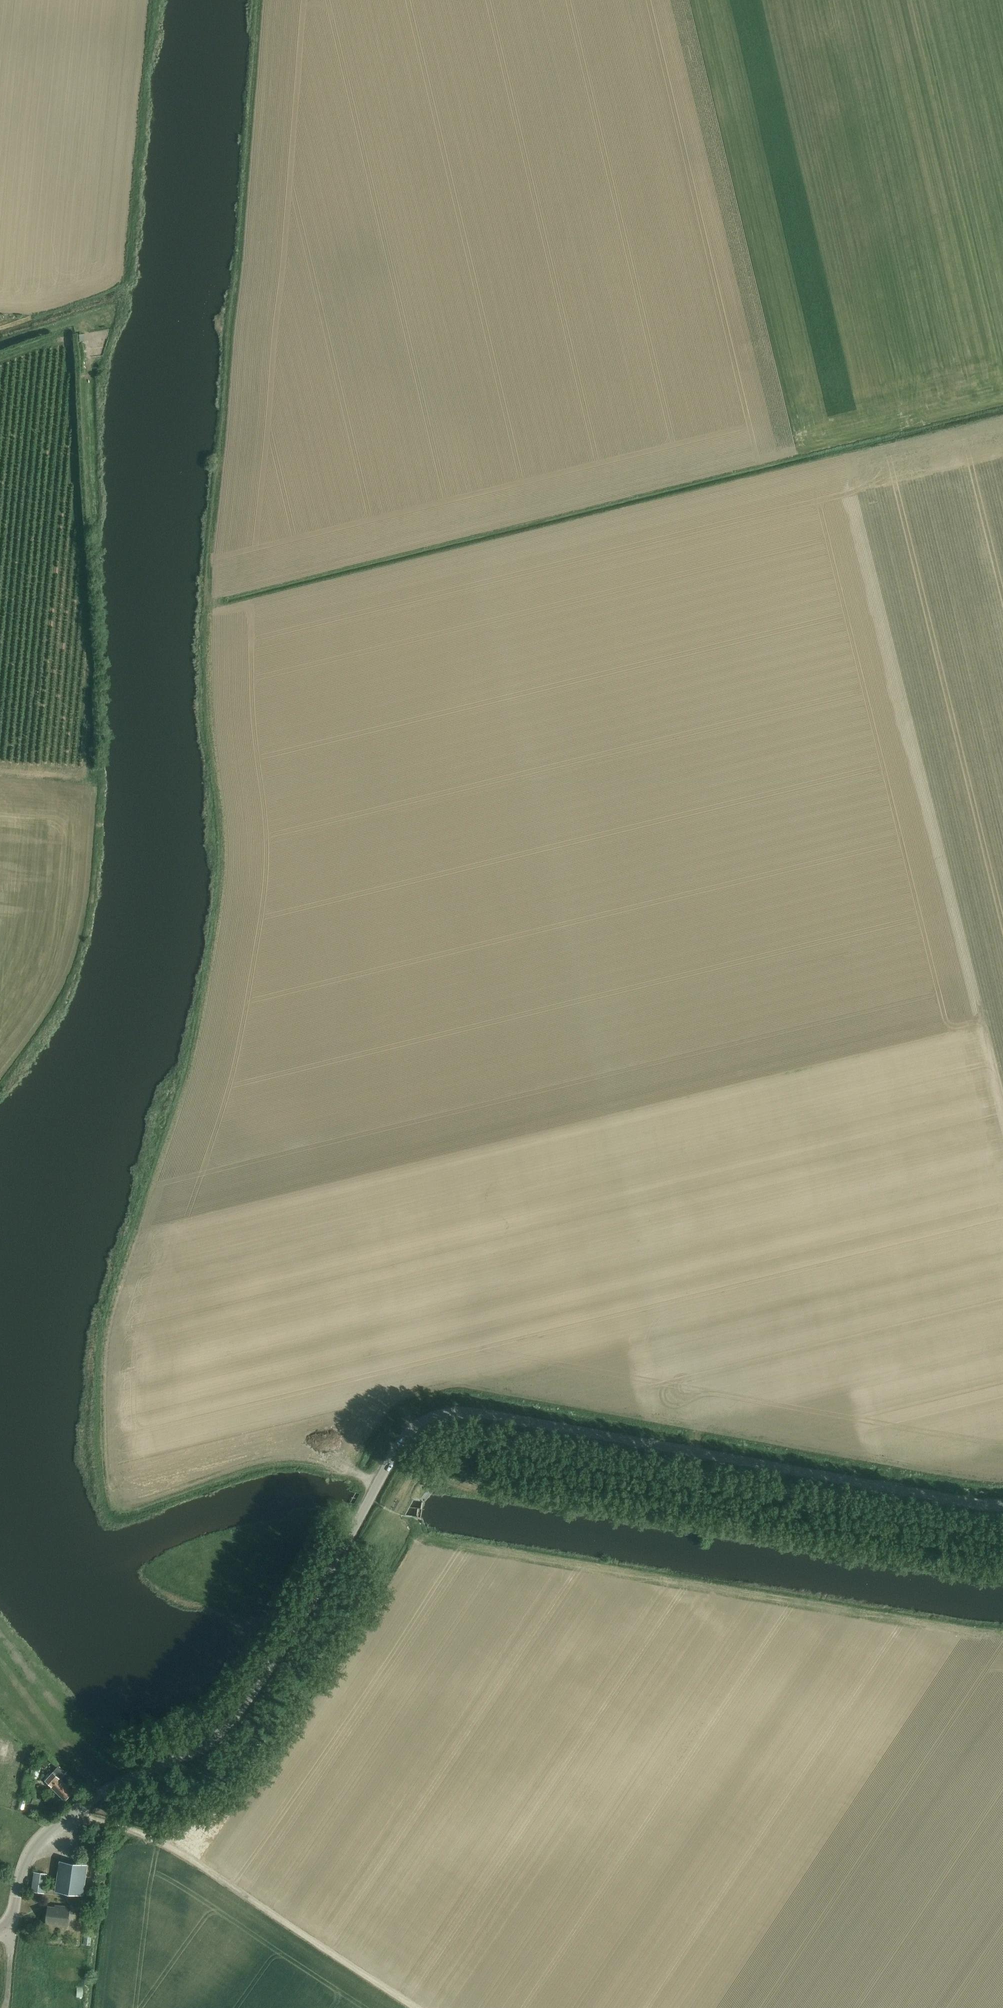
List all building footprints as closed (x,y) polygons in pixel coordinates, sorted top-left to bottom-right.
[(66,1799),(74,1791),(62,1779),(68,1773),(59,1765),(54,1771),(46,1780),(52,1785),(51,1786),(66,1799)] [(83,1894),(87,1864),(60,1861),(58,1873),(56,1890),(83,1894)] [(35,1872),(32,1890),(44,1892),(47,1873),(35,1872)] [(45,1915),(45,1919),(46,1921),(46,1922),(68,1925),(70,1906),(60,1905),(60,1907),(48,1906),(47,1914),(45,1915)]
